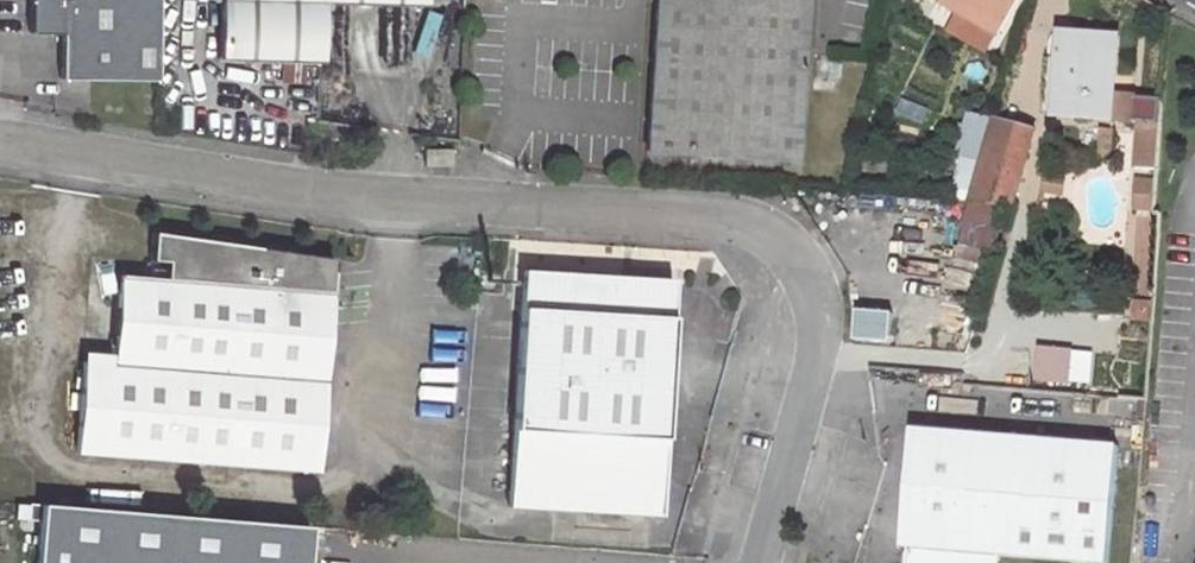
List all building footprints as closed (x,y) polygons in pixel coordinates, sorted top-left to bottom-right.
[(31,33),(62,34),(61,79),(158,81),(159,0),(31,0),(31,33)] [(220,59),(322,62),(323,3),(424,6),(424,0),(221,0),(220,59)] [(647,152),(798,162),(807,0),(656,0),(647,152)] [(946,3),(1000,34),(1019,0),(947,0),(946,3)] [(1113,37),(1062,32),(1056,116),(1116,120),(1118,95),(1108,95),(1113,37)] [(1036,133),(995,121),(970,203),(1014,205),(1036,133)] [(1162,124),(1132,121),(1130,153),(1136,153),(1135,165),(1134,189),(1132,214),(1156,215),(1159,168),(1160,150),(1162,124)] [(1014,205),(970,203),(960,241),(999,250),(1014,205)] [(161,281),(329,294),(332,260),(148,231),(147,258),(163,260),(161,281)] [(525,273),(513,429),(663,440),(674,282),(525,273)] [(119,278),(112,364),(323,380),(329,294),(161,281),(119,278)] [(894,341),(895,312),(858,312),(857,340),(894,341)] [(1093,384),(1094,349),(1036,349),(1036,384),(1093,384)] [(323,380),(112,364),(81,362),(74,454),(316,473),(323,380)] [(913,428),(903,547),(908,547),(907,562),(1000,562),(1000,555),(1109,562),(1119,445),(913,428)] [(663,440),(513,429),(507,506),(657,517),(663,440)] [(29,521),(41,522),(37,562),(308,562),(310,529),(30,506),(29,521)]
